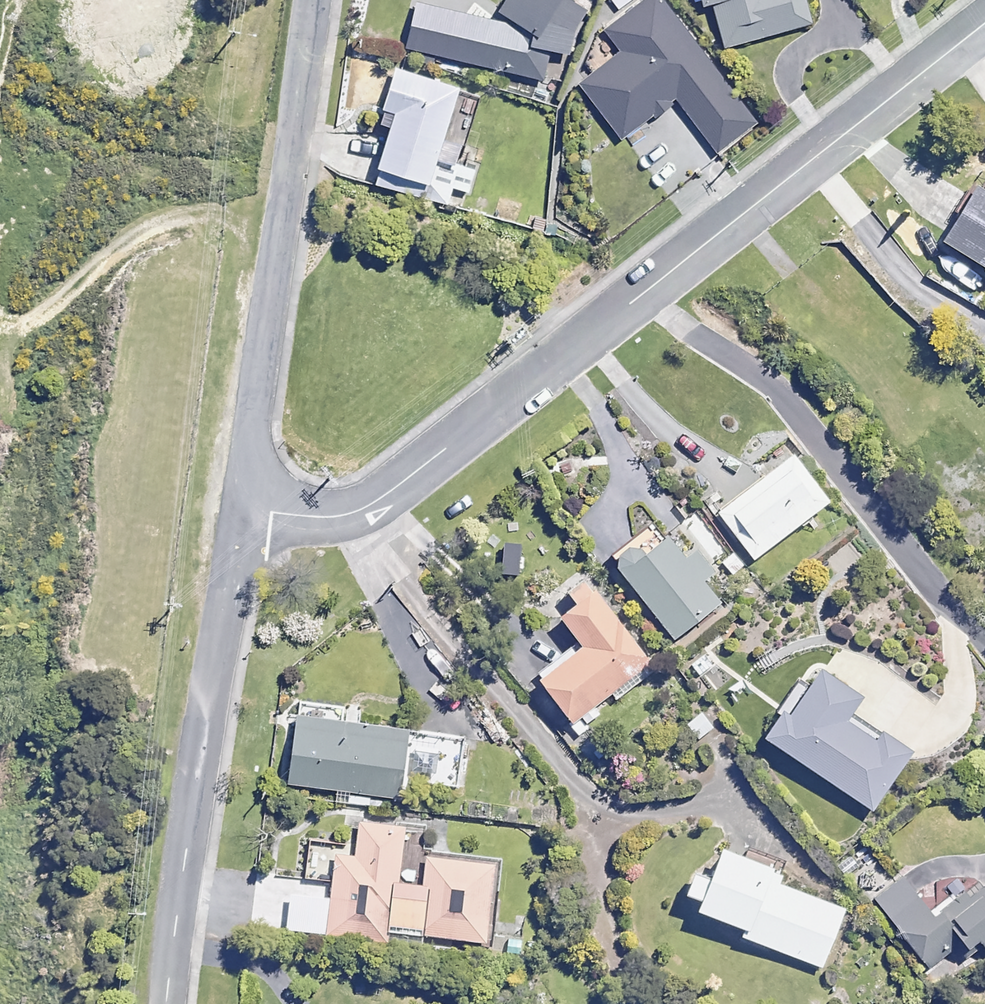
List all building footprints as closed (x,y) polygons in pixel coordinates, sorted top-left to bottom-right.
[(579,0),(505,0),(499,11),(510,17),(507,22),(415,0),(404,45),(543,78),(550,49),(563,52),(589,6),(579,0)] [(662,0),(643,0),(606,28),(622,50),(580,82),(623,138),(677,96),(719,151),(756,122),(662,0)] [(723,46),(811,22),(805,0),(711,0),(723,46)] [(457,85),(393,67),(378,122),(389,125),(372,182),(447,203),(452,187),(469,191),(476,168),(460,164),(466,143),(442,136),(457,85)] [(972,185),(937,243),(984,271),(984,193),(972,185)] [(826,503),(790,455),(716,511),(752,559),(826,503)] [(683,558),(665,537),(641,557),(630,544),(609,562),(673,639),(717,603),(701,582),(712,573),(693,550),(683,558)] [(654,670),(582,578),(563,593),(572,605),(557,617),(580,646),(537,680),(571,723),(611,692),(616,699),(654,670)] [(730,679),(706,652),(689,667),(713,694),(730,679)] [(857,697),(815,669),(766,740),(870,810),(908,753),(877,731),(870,741),(841,721),(857,697)] [(406,730),(294,716),(286,784),(397,798),(406,730)] [(462,738),(415,734),(412,782),(459,785),(462,738)] [(403,826),(354,821),(352,848),(314,844),(310,877),(331,879),(326,936),(390,941),(390,933),(486,942),(494,942),(502,855),(426,848),(422,885),(398,882),(403,826)] [(778,871),(717,848),(706,877),(690,871),(681,894),(697,900),(693,911),(742,929),(740,936),(821,967),(844,908),(774,881),(778,871)] [(903,878),(874,898),(925,970),(976,934),(984,947),(984,897),(977,885),(930,917),(903,878)]
